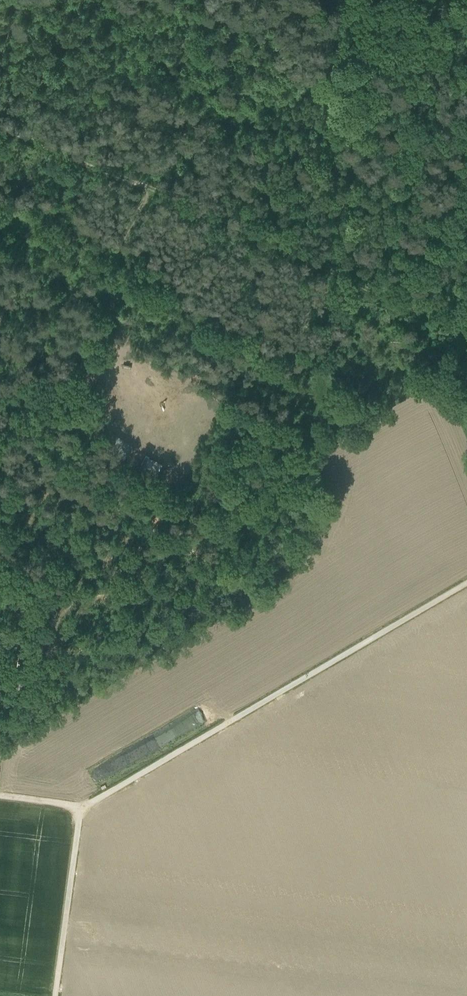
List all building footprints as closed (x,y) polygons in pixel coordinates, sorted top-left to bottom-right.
[(145,454),(139,467),(157,475),(162,464),(149,458),(150,456),(145,454)] [(12,650),(21,649),(20,640),(11,641),(12,650)]
